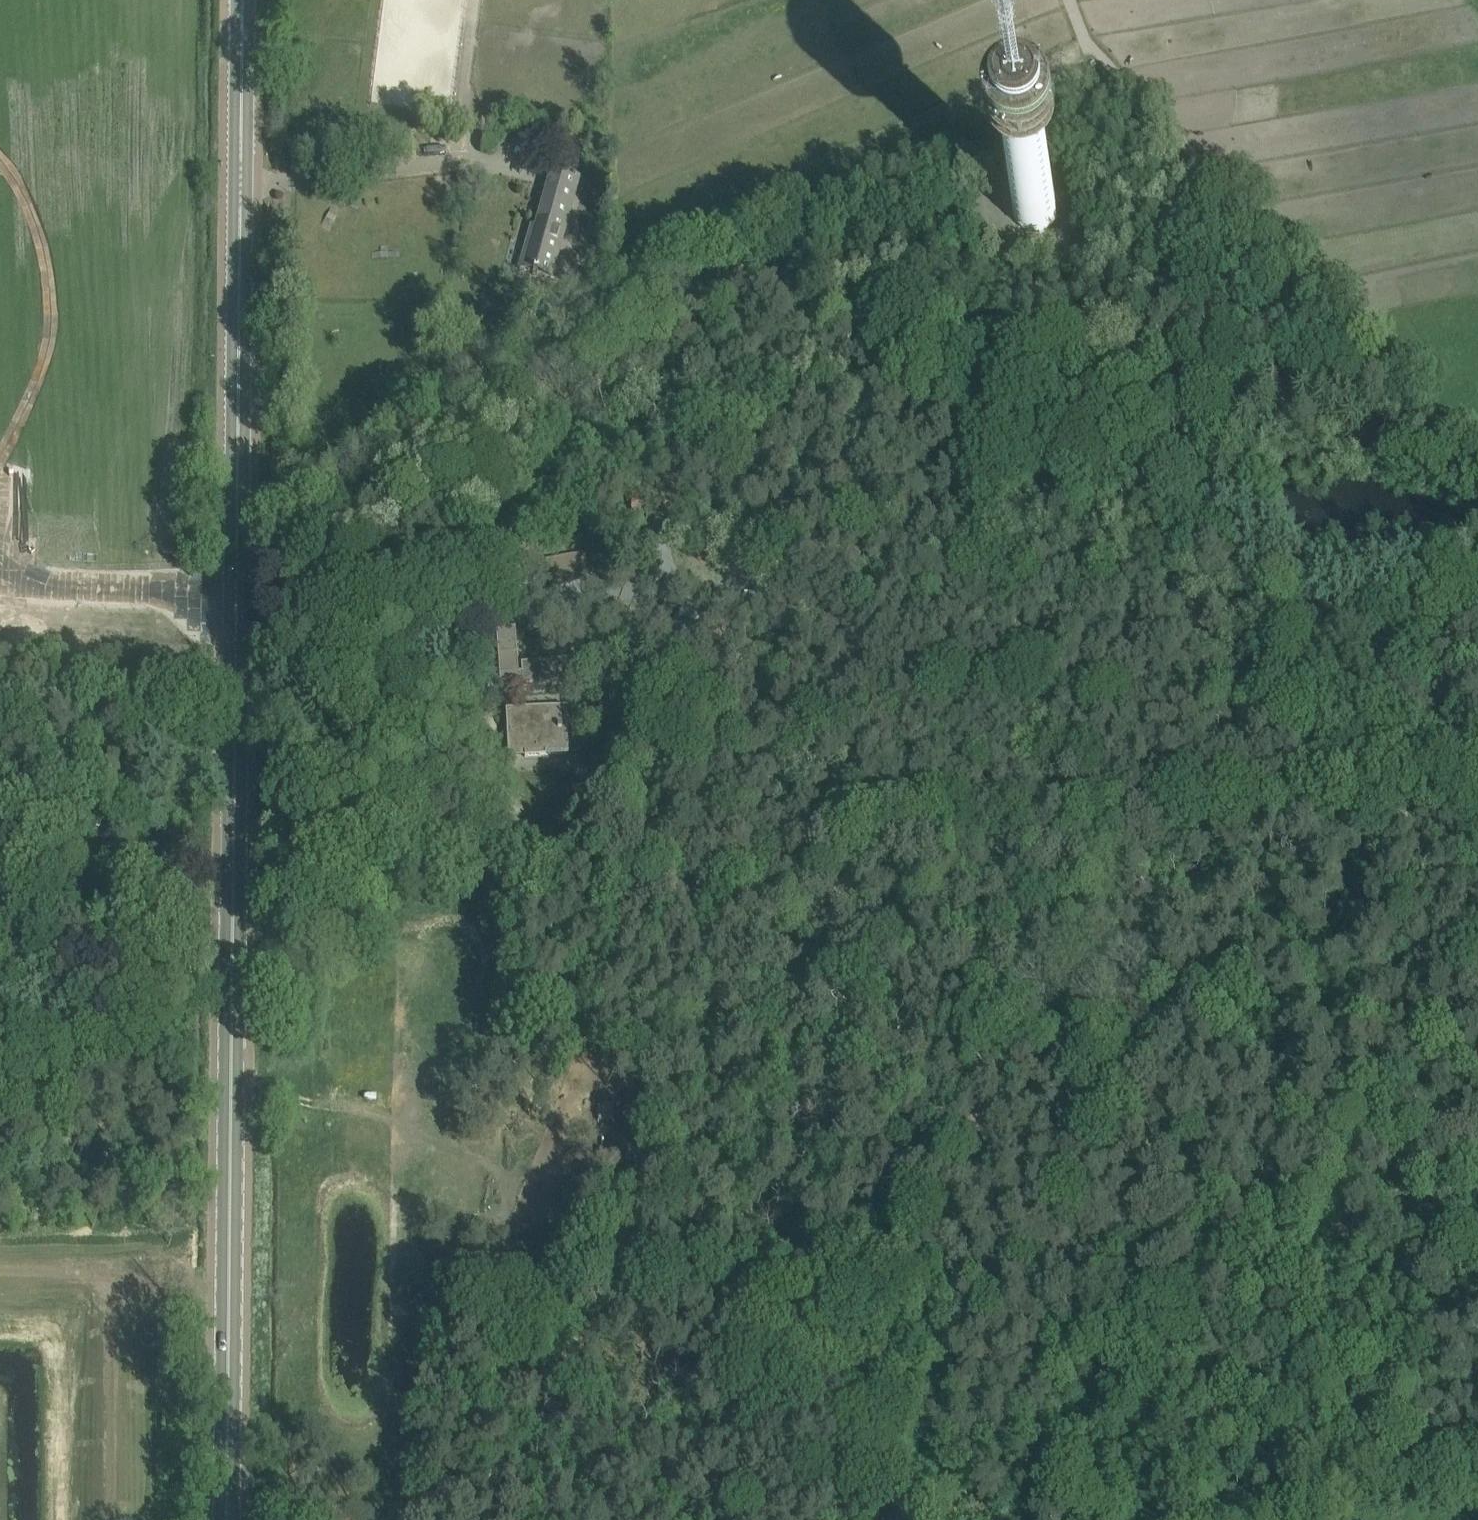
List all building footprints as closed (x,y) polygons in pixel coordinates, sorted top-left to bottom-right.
[(575,193),(579,178),(551,171),(536,228),(531,226),(520,269),(533,272),(533,274),(537,275),(537,274),(551,277),(556,258),(553,257),(557,242),(554,241),(568,191),(575,193)] [(1014,206),(1014,212),(1015,218),(1018,223),(1022,228),(1027,231),(1032,232),(1038,232),(1044,231),(1049,228),(1053,223),(1055,218),(1057,212),(1056,206),(1051,196),(1046,193),(1041,190),(1035,189),(1029,190),(1024,193),(1020,196),(1016,201),(1014,206)] [(497,628),(500,687),(524,685),(567,682),(565,660),(541,662),(521,663),(521,672),(516,672),(514,627),(497,628)] [(568,744),(566,706),(511,709),(512,730),(507,731),(508,750),(524,750),(525,757),(550,755),(550,753),(570,752),(570,744),(568,744)]
